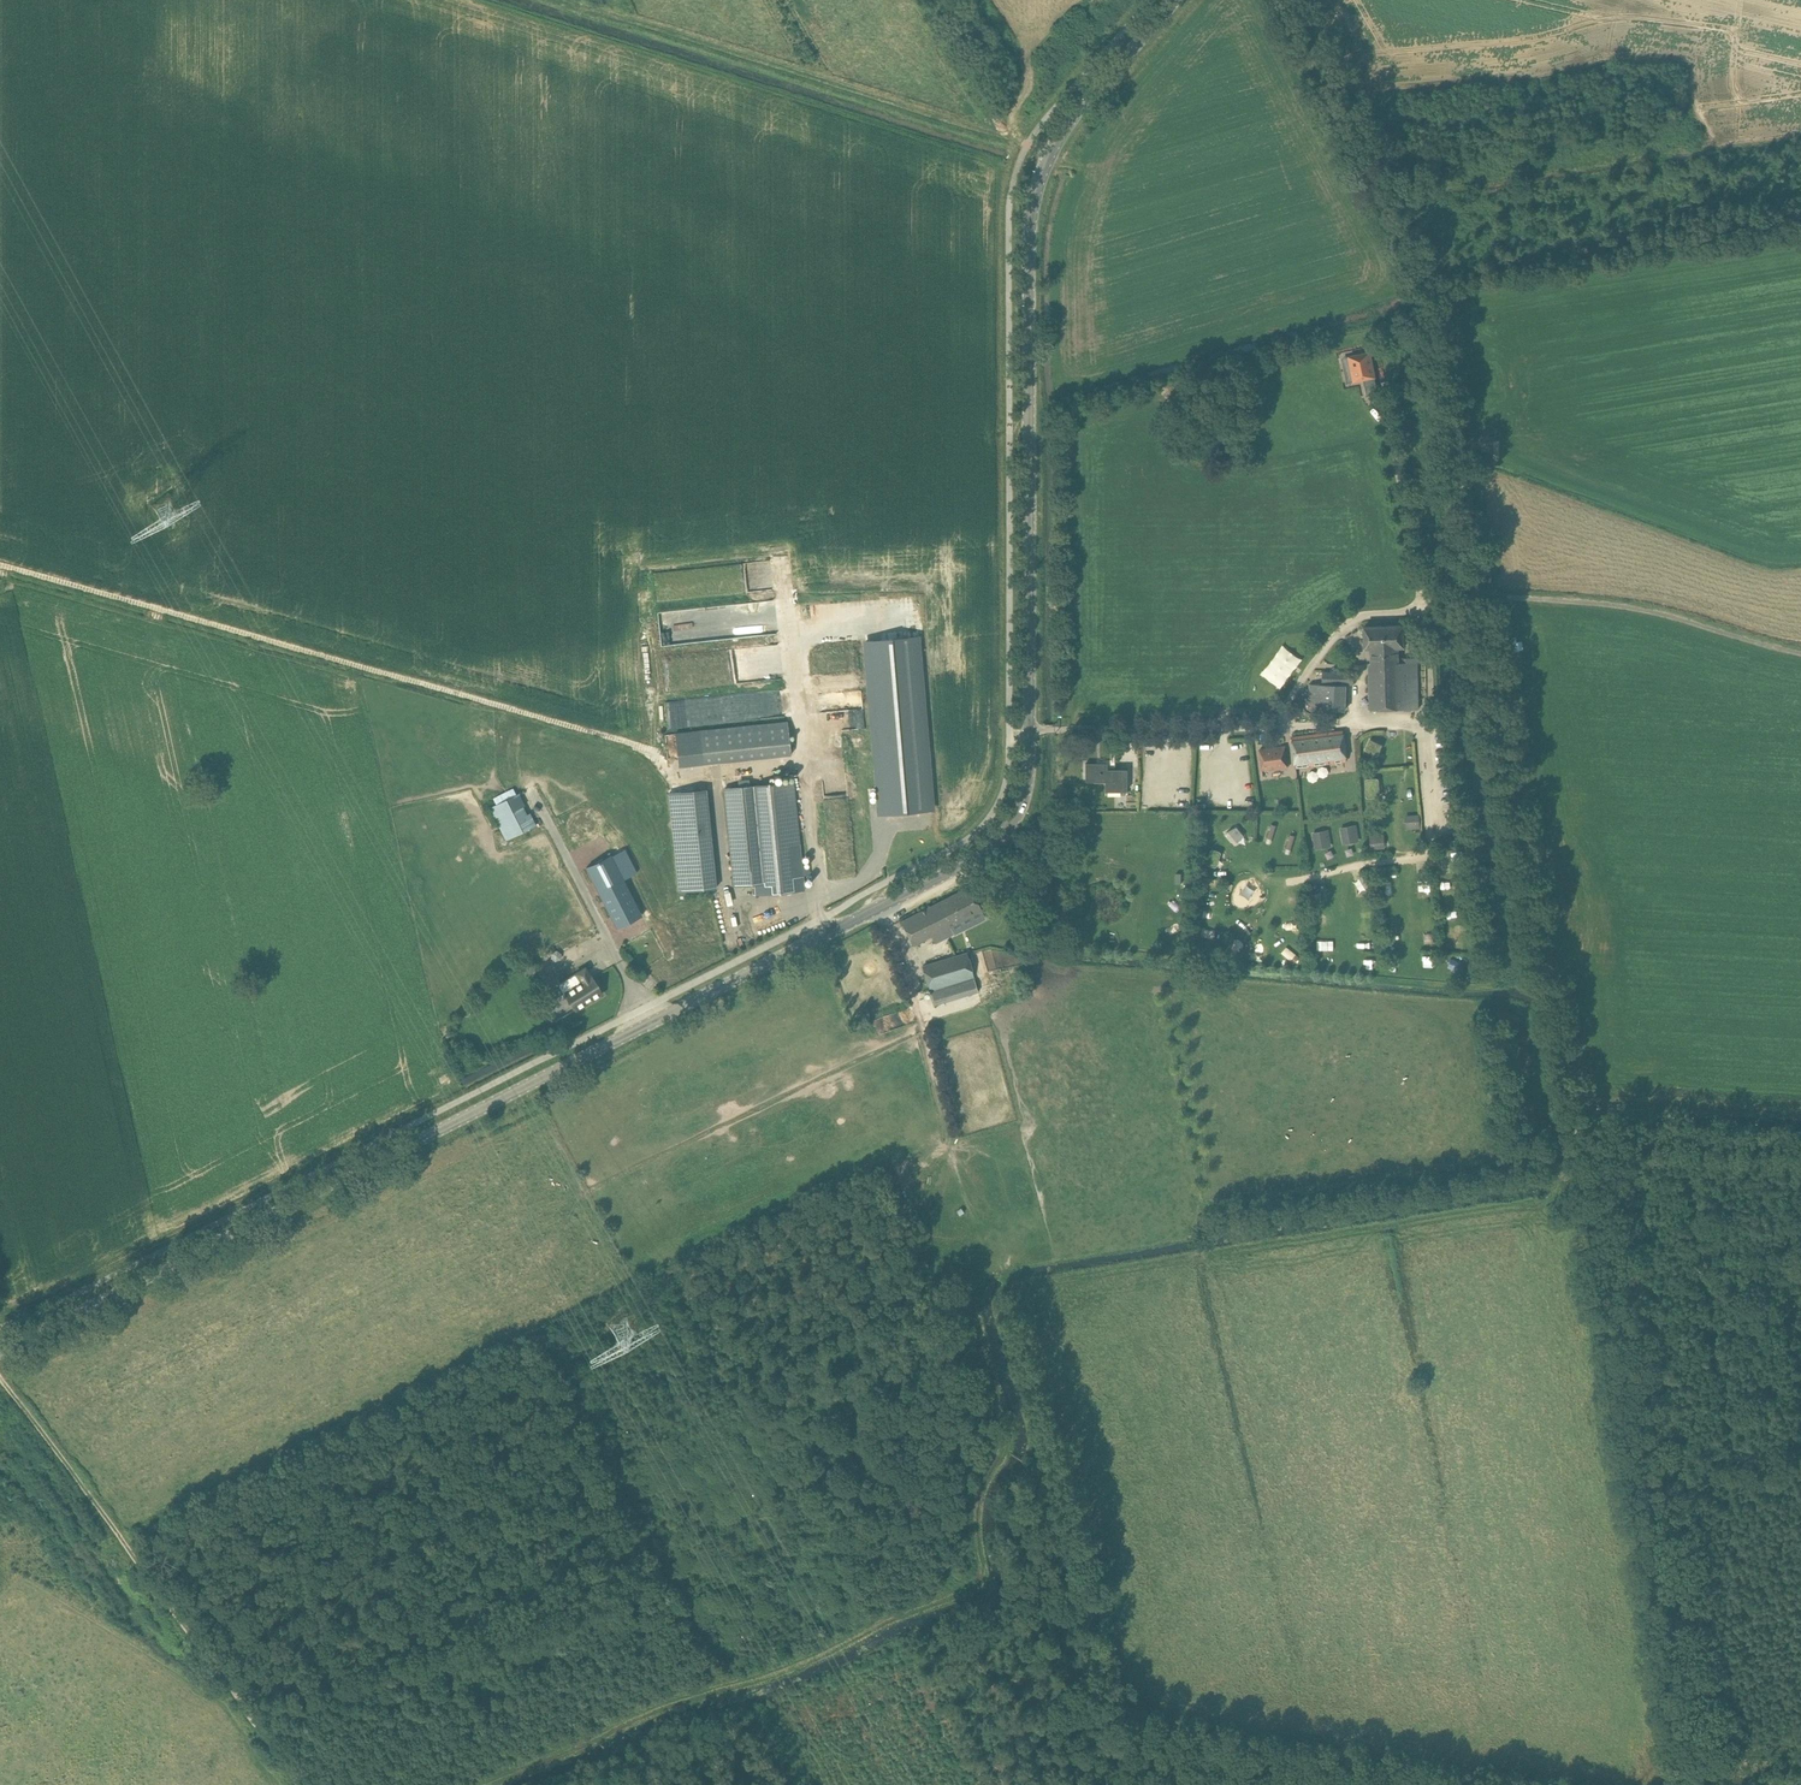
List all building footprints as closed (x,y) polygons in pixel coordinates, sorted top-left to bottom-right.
[(1370,352),(1349,356),(1355,381),(1364,379),(1367,396),(1379,393),(1370,352)] [(657,637),(723,638),(723,617),(657,616),(657,637)] [(1405,647),(1404,637),(1404,625),(1364,626),(1365,648),(1371,648),(1371,663),(1369,663),(1370,709),(1382,709),(1419,709),(1417,657),(1403,657),(1403,661),(1399,662),(1399,647),(1405,647)] [(913,633),(863,638),(880,810),(930,805),(913,633)] [(825,647),(826,669),(862,668),(861,646),(825,647)] [(1292,650),(1278,681),(1288,686),(1302,654),(1292,650)] [(1354,684),(1354,672),(1330,672),(1330,683),(1354,684)] [(1346,684),(1324,684),(1309,683),(1308,709),(1323,709),(1345,710),(1346,684)] [(788,721),(700,730),(704,764),(791,755),(788,721)] [(1345,741),(1340,741),(1338,731),(1292,736),(1296,765),(1318,762),(1319,764),(1347,760),(1345,741)] [(669,745),(675,745),(674,734),(665,734),(665,741),(669,741),(669,745)] [(1364,750),(1376,755),(1381,742),(1368,738),(1364,750)] [(1262,769),(1288,766),(1285,746),(1260,750),(1262,769)] [(1106,763),(1085,763),(1085,781),(1105,781),(1105,791),(1126,791),(1126,769),(1106,769),(1106,763)] [(752,895),(804,890),(793,781),(725,788),(735,886),(751,884),(752,895)] [(1366,783),(1366,794),(1379,793),(1378,783),(1366,783)] [(515,786),(492,797),(495,803),(489,806),(505,839),(536,825),(530,811),(527,812),(515,786)] [(1405,814),(1406,829),(1419,828),(1418,813),(1405,814)] [(1272,824),(1268,838),(1273,839),(1277,826),(1272,824)] [(1357,824),(1340,827),(1343,844),(1360,841),(1357,824)] [(1231,844),(1244,838),(1237,825),(1225,831),(1231,844)] [(710,828),(673,832),(679,891),(716,887),(710,828)] [(1329,829),(1312,832),(1316,849),(1332,846),(1329,829)] [(1384,833),(1369,834),(1370,847),(1384,847),(1384,833)] [(1291,835),(1286,848),(1292,850),(1296,836),(1291,835)] [(1210,848),(1210,858),(1223,859),(1224,848),(1210,848)] [(611,854),(586,867),(612,917),(637,904),(611,854)] [(1385,891),(1393,896),(1398,888),(1390,883),(1385,891)] [(1452,883),(1441,883),(1441,893),(1453,892),(1452,883)] [(985,918),(981,910),(982,910),(970,886),(935,903),(952,935),(985,918)] [(1159,905),(1167,896),(1157,888),(1150,897),(1159,905)] [(936,944),(952,935),(935,903),(901,921),(913,945),(931,936),(936,944)] [(1456,918),(1456,906),(1444,907),(1445,919),(1456,918)] [(1422,911),(1415,921),(1427,929),(1434,919),(1422,911)] [(1396,914),(1387,922),(1395,931),(1404,924),(1396,914)] [(1287,933),(1299,933),(1299,919),(1287,919),(1287,933)] [(967,952),(922,965),(930,991),(975,978),(967,952)] [(1420,963),(1430,964),(1430,954),(1421,953),(1420,963)] [(602,994),(596,983),(586,968),(577,973),(561,983),(576,1009),(587,1002),(587,1001),(591,998),(592,1000),(602,994)] [(492,1065),(459,1075),(462,1083),(495,1072),(492,1065)] [(903,1192),(932,1179),(927,1170),(899,1184),(903,1192)]
